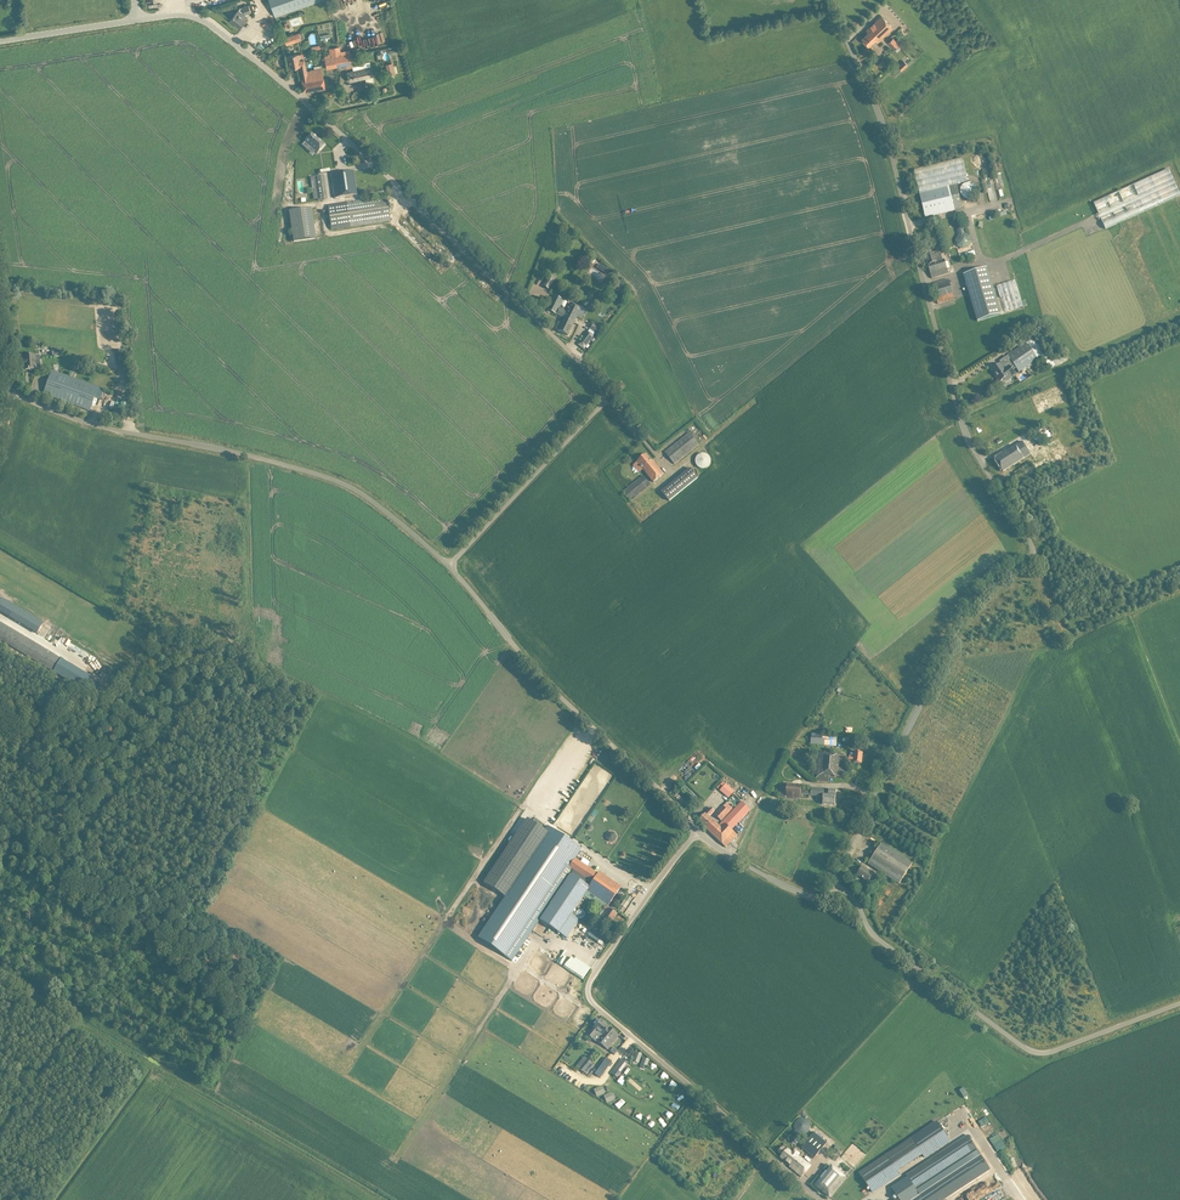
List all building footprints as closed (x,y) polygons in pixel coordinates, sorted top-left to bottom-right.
[(275,16),(322,0),(269,0),(275,16)] [(243,23),(245,21),(244,20),(247,17),(244,14),(251,12),(249,5),(240,8),(237,12),(234,15),(230,20),(239,27),(243,23)] [(882,16),(871,26),(866,30),(869,33),(862,39),(869,46),(875,40),(878,42),(882,38),(893,28),(882,16)] [(299,33),(290,36),(284,38),(286,44),(292,42),(301,39),(299,33)] [(896,41),(893,38),(888,42),(895,50),(900,45),(899,45),(896,41)] [(334,56),(341,55),(339,48),(328,50),(330,57),(334,56)] [(334,56),(336,65),(336,66),(352,63),(350,53),(341,55),(334,56)] [(298,54),(288,55),(291,67),(300,65),(300,67),(305,66),(304,60),(299,61),(298,54)] [(326,67),(336,65),(334,56),(330,57),(325,58),(326,67)] [(898,66),(903,71),(909,65),(904,60),(898,66)] [(366,78),(366,81),(367,82),(368,82),(369,82),(372,82),(372,81),(373,81),(373,80),(374,79),(373,76),(371,67),(370,62),(362,63),(362,65),(363,69),(353,71),(347,72),(349,82),(366,78)] [(393,63),(386,64),(389,75),(395,74),(393,63)] [(304,91),(310,90),(325,87),(322,69),(306,71),(305,66),(300,67),(302,78),(302,79),(304,91)] [(312,133),(305,141),(311,146),(310,147),(317,153),(325,144),(319,139),(319,140),(312,133)] [(354,171),(348,172),(331,174),(335,198),(357,195),(354,171)] [(1094,200),(1104,227),(1179,198),(1179,196),(1171,171),(1094,200)] [(324,175),(311,177),(313,200),(327,199),(324,175)] [(961,191),(962,194),(963,196),(966,198),(968,198),(971,198),(974,197),(975,195),(977,192),(977,190),(976,187),(975,185),(972,183),(970,182),(968,182),(965,183),(963,184),(962,186),(961,188),(961,191)] [(956,184),(920,193),(926,218),(962,208),(956,184)] [(387,197),(381,198),(328,205),(331,230),(390,221),(387,197)] [(293,242),(316,238),(311,208),(288,211),(293,242)] [(925,228),(930,247),(934,246),(928,227),(925,228)] [(962,228),(958,230),(960,237),(958,241),(959,246),(963,248),(968,246),(970,242),(968,238),(964,236),(962,228)] [(940,251),(925,256),(932,279),(948,274),(944,260),(943,260),(941,255),(940,251)] [(978,321),(1001,314),(987,268),(964,275),(978,321)] [(550,276),(543,286),(548,289),(555,279),(550,276)] [(948,279),(932,284),(938,304),(954,299),(948,279)] [(997,286),(1004,313),(1023,309),(1017,281),(997,286)] [(551,304),(547,310),(556,314),(557,312),(562,300),(554,296),(551,304)] [(556,314),(563,318),(574,323),(577,317),(581,319),(584,314),(586,310),(586,309),(581,307),(581,308),(571,303),(568,308),(567,310),(566,314),(562,312),(561,314),(557,312),(556,314)] [(568,335),(572,327),(574,323),(563,318),(561,323),(558,322),(557,324),(558,324),(555,329),(558,330),(558,331),(568,335)] [(587,333),(578,345),(584,349),(589,341),(592,343),(595,339),(587,333)] [(1026,343),(1008,356),(1013,363),(1014,365),(1019,372),(1020,371),(1025,368),(1038,359),(1026,343)] [(37,358),(36,356),(36,355),(23,356),(24,361),(25,361),(26,370),(35,369),(35,368),(35,365),(40,364),(40,358),(37,358)] [(1000,364),(992,369),(995,373),(994,374),(1000,382),(1009,376),(1010,378),(1015,375),(1015,374),(1010,368),(1009,366),(1006,368),(1005,366),(1003,368),(1000,364)] [(44,394),(90,411),(98,388),(52,371),(44,394)] [(117,392),(121,383),(99,374),(97,379),(103,381),(101,384),(107,386),(106,388),(117,392)] [(1054,434),(1048,424),(1029,436),(1035,446),(1054,434)] [(689,433),(665,452),(674,464),(699,445),(689,433)] [(1022,442),(995,459),(1003,472),(1004,471),(1030,454),(1022,442)] [(696,459),(695,461),(695,463),(696,464),(697,466),(698,468),(700,469),(702,469),(704,469),(706,469),(707,468),(709,467),(710,465),(711,463),(711,461),(711,459),(710,457),(709,456),(707,455),(706,454),(704,453),(703,453),(701,454),(699,454),(698,455),(697,457),(696,459)] [(664,474),(653,461),(652,462),(646,454),(637,462),(654,482),(664,474)] [(1032,462),(1013,474),(1019,483),(1038,471),(1032,462)] [(690,468),(662,491),(669,501),(698,478),(690,468)] [(643,476),(623,493),(631,501),(651,485),(643,476)] [(21,610),(1,599),(0,600),(0,612),(38,635),(44,624),(21,610)] [(21,637),(0,625),(0,641),(57,674),(61,669),(65,663),(21,637)] [(811,744),(836,747),(837,736),(812,734),(811,744)] [(862,764),(863,753),(855,752),(854,757),(849,756),(849,762),(854,762),(854,763),(862,764)] [(817,781),(829,782),(829,776),(845,777),(847,756),(835,755),(816,753),(814,775),(818,775),(817,781)] [(800,804),(802,786),(780,784),(779,798),(786,799),(786,803),(800,804)] [(724,787),(720,791),(729,799),(733,795),(724,787)] [(822,804),(835,806),(836,790),(829,789),(829,795),(824,794),(824,789),(811,788),(811,793),(823,794),(822,804)] [(711,808),(698,821),(726,848),(737,835),(732,830),(751,811),(742,802),(719,826),(709,817),(715,811),(711,808)] [(721,821),(729,812),(723,806),(715,815),(721,821)] [(484,882),(506,897),(548,833),(527,819),(484,882)] [(518,951),(539,920),(573,870),(569,867),(575,858),(581,849),(551,829),(548,833),(506,897),(478,938),(513,961),(519,952),(518,951)] [(913,864),(882,844),(868,864),(899,884),(913,864)] [(598,874),(575,858),(569,867),(573,870),(592,882),(598,874)] [(873,874),(862,867),(857,875),(868,882),(873,874)] [(583,895),(586,890),(592,882),(573,870),(539,920),(559,933),(571,914),(573,911),(584,896),(583,895)] [(599,872),(598,874),(592,882),(586,890),(608,905),(621,887),(599,872)] [(608,905),(586,890),(583,895),(584,896),(603,909),(602,910),(606,913),(602,919),(610,924),(617,914),(607,908),(608,905)] [(571,914),(559,933),(567,938),(579,920),(575,917),(571,914)] [(594,930),(591,933),(600,939),(603,935),(594,930)] [(600,939),(591,933),(589,932),(587,935),(598,942),(600,939)] [(598,1041),(598,1042),(610,1028),(609,1027),(600,1020),(588,1035),(592,1038),(595,1034),(600,1038),(598,1041)] [(619,1035),(610,1028),(598,1042),(607,1049),(619,1035)] [(636,1052),(633,1063),(639,1065),(642,1054),(636,1052)] [(643,1057),(640,1068),(646,1070),(649,1059),(643,1057)] [(612,1062),(606,1058),(595,1074),(600,1078),(612,1062)] [(586,1074),(594,1065),(587,1059),(579,1068),(586,1074)] [(621,1061),(617,1065),(612,1072),(616,1075),(625,1063),(621,1061)] [(601,1086),(593,1090),(597,1097),(605,1094),(601,1086)] [(611,1093),(603,1096),(607,1104),(615,1101),(611,1093)] [(795,1131),(792,1134),(798,1138),(801,1135),(803,1134),(804,1134),(806,1133),(807,1132),(808,1131),(809,1130),(810,1128),(810,1127),(810,1125),(810,1124),(809,1122),(808,1121),(807,1120),(805,1119),(804,1118),(802,1118),(801,1118),(799,1118),(798,1119),(797,1120),(796,1121),(795,1122),(794,1123),(794,1125),(793,1126),(794,1128),(794,1129),(795,1131)] [(938,1122),(912,1139),(923,1155),(924,1157),(950,1140),(938,1122)] [(813,1132),(801,1147),(814,1158),(827,1143),(813,1132)] [(907,1176),(919,1195),(923,1199),(943,1199),(976,1178),(990,1169),(968,1135),(953,1145),(907,1176)] [(912,1139),(887,1156),(898,1172),(923,1155),(912,1139)] [(784,1149),(782,1147),(778,1152),(782,1155),(780,1157),(791,1166),(790,1167),(802,1177),(811,1166),(798,1155),(799,1154),(794,1150),(792,1152),(788,1149),(786,1151),(785,1150),(785,1149),(784,1148),(784,1149)] [(887,1156),(860,1174),(872,1192),(899,1174),(898,1172),(887,1156)] [(816,1185),(829,1197),(845,1177),(832,1166),(816,1185)]
